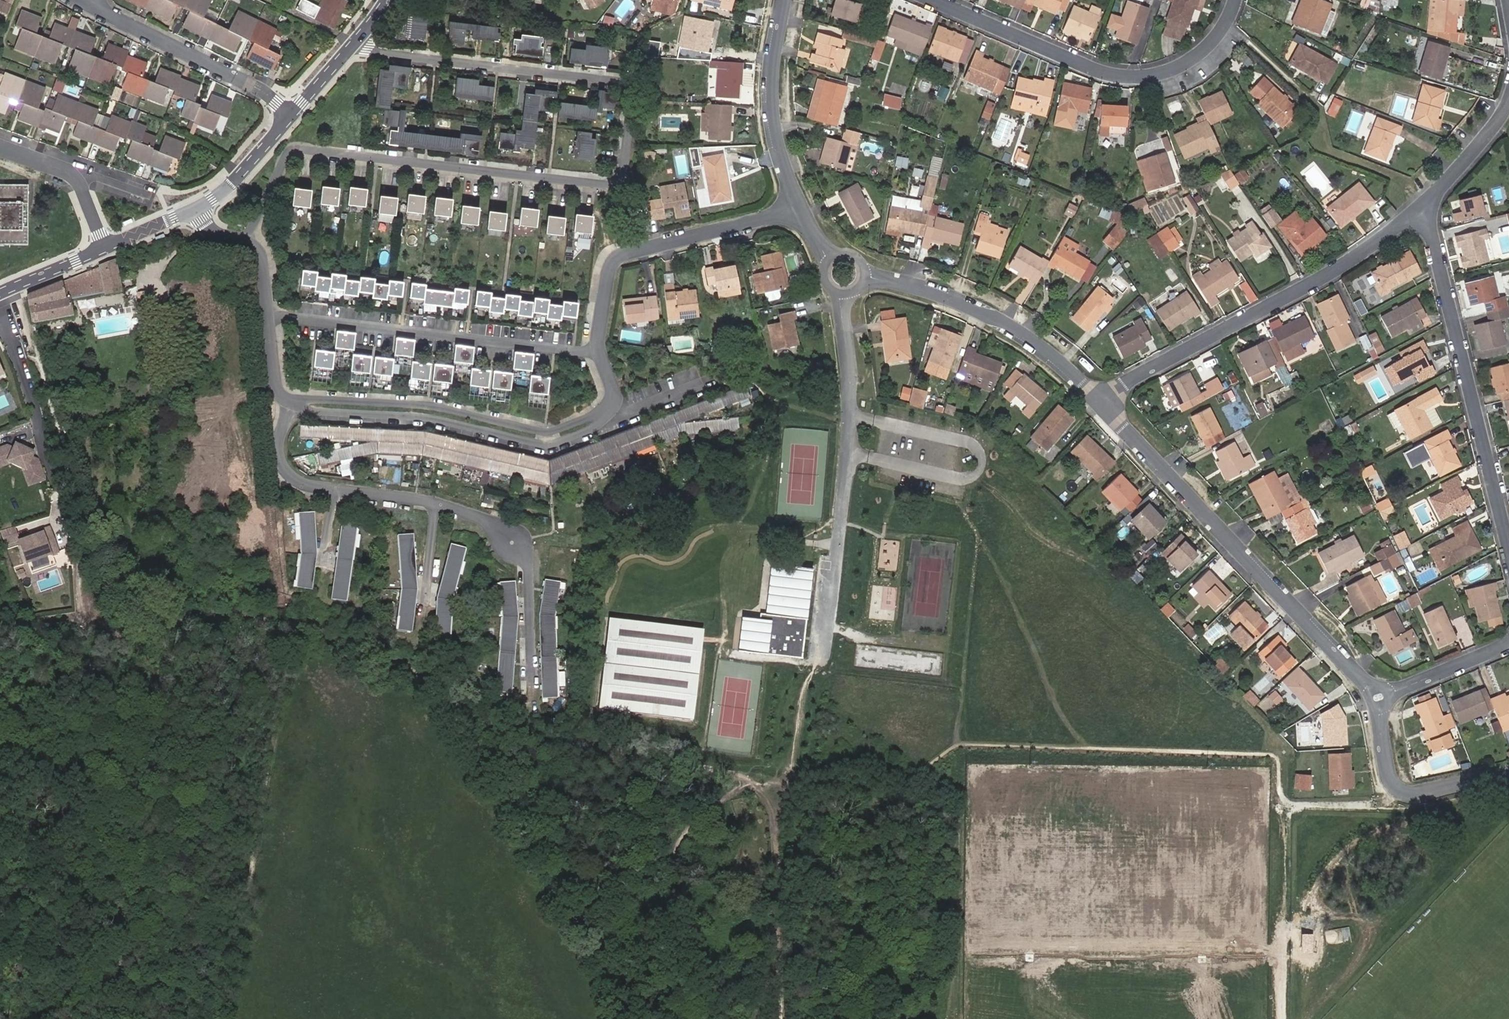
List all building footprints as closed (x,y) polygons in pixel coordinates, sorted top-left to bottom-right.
[(10,0),(1,0),(0,1),(0,13),(3,15),(10,0)] [(183,8),(187,0),(148,0),(144,8),(169,20),(177,5),(183,8)] [(208,39),(215,24),(202,18),(204,14),(211,0),(187,0),(183,8),(190,11),(182,27),(208,39)] [(323,0),(320,7),(307,1),(308,0),(300,0),(296,9),(314,18),(316,13),(325,18),(323,23),(333,28),(346,1),(345,0),(323,0)] [(589,9),(603,2),(602,0),(584,0),(589,9)] [(678,0),(651,0),(652,0),(649,10),(668,15),(675,12),(678,0)] [(732,0),(694,0),(729,9),(732,0)] [(860,4),(847,0),(835,0),(832,9),(831,14),(830,15),(854,22),(860,4)] [(1020,9),(1024,0),(998,0),(1020,9)] [(1033,4),(1025,0),(1024,0),(1020,9),(1029,13),(1033,4)] [(1033,4),(1055,13),(1057,9),(1061,0),(1025,0),(1033,4)] [(1069,0),(1061,0),(1057,9),(1064,12),(1069,0)] [(1136,45),(1149,8),(1127,0),(1121,18),(1124,19),(1118,38),(1136,45)] [(1195,0),(1170,0),(1173,1),(1166,20),(1186,26),(1193,8),(1195,0)] [(1331,4),(1322,0),(1301,0),(1291,23),(1319,34),(1321,29),(1328,11),(1331,4)] [(1370,0),(1361,0),(1359,6),(1367,9),(1370,0)] [(1464,33),(1454,33),(1456,14),(1457,0),(1430,0),(1427,30),(1435,31),(1435,36),(1462,45),(1463,44),(1464,33)] [(1087,41),(1098,17),(1096,16),(1088,12),(1073,6),(1062,31),(1087,41)] [(1096,16),(1100,9),(1091,6),(1088,12),(1096,16)] [(1255,24),(1260,15),(1248,9),(1243,18),(1255,24)] [(424,38),(427,17),(422,16),(422,12),(408,10),(405,37),(419,39),(419,38),(424,38)] [(1327,31),(1334,13),(1328,11),(1321,29),(1327,31)] [(240,37),(247,40),(256,21),(237,12),(228,31),(215,24),(208,39),(233,51),(240,37)] [(34,57),(44,33),(37,30),(41,20),(22,13),(16,29),(22,31),(15,50),(34,57)] [(314,18),(323,23),(325,18),(316,13),(314,18)] [(204,14),(202,18),(215,24),(217,20),(204,14)] [(923,49),(931,28),(924,26),(894,14),(886,35),(895,39),(923,49)] [(1116,31),(1121,18),(1110,14),(1106,27),(1116,31)] [(612,26),(614,17),(606,16),(605,25),(612,26)] [(707,52),(710,36),(713,21),(685,16),(679,46),(686,48),(684,59),(710,60),(710,53),(707,52)] [(1118,38),(1124,19),(1121,18),(1116,31),(1114,37),(1118,38)] [(67,31),(74,33),(79,21),(72,19),(67,31)] [(1182,41),(1186,26),(1166,20),(1162,34),(1182,41)] [(256,21),(247,40),(254,43),(246,58),(272,71),(279,56),(266,49),(275,31),(256,21)] [(463,44),(465,29),(472,30),(471,38),(498,42),(499,33),(497,32),(497,27),(473,24),(449,21),(448,27),(449,27),(448,42),(463,44)] [(68,49),(74,33),(67,31),(54,25),(50,35),(44,33),(34,57),(55,65),(62,46),(68,49)] [(957,62),(966,38),(937,27),(928,51),(957,62)] [(856,42),(859,34),(844,30),(842,37),(856,42)] [(68,71),(88,78),(96,58),(89,55),(95,41),(74,33),(68,49),(76,52),(68,71)] [(840,49),(842,40),(818,33),(815,42),(819,42),(817,48),(815,55),(812,54),(810,61),(828,66),(838,69),(844,50),(840,49)] [(876,39),(859,34),(856,42),(874,47),(876,39)] [(542,57),(543,47),(540,47),(540,43),(542,43),(542,37),(521,35),(520,40),(513,39),(512,44),(515,45),(514,53),(522,54),(522,59),(538,61),(539,56),(542,57)] [(923,49),(895,39),(893,46),(920,56),(923,49)] [(877,61),(884,42),(876,40),(874,47),(870,58),(877,61)] [(1435,78),(1441,61),(1444,62),(1449,47),(1428,41),(1418,73),(1435,78)] [(606,66),(608,52),(606,52),(607,47),(585,45),(585,50),(570,48),(569,62),(606,66)] [(1325,83),(1335,65),(1300,45),(1291,61),(1303,68),(1302,70),(1325,83)] [(96,58),(88,78),(108,86),(116,66),(122,68),(126,58),(128,54),(108,46),(102,60),(96,58)] [(991,91),(1002,66),(982,58),(983,55),(975,51),(963,79),(991,91)] [(126,74),(121,89),(142,97),(148,81),(140,79),(146,65),(126,58),(122,68),(121,72),(126,74)] [(737,98),(738,85),(739,62),(721,61),(710,60),(709,68),(714,68),(718,69),(717,82),(716,97),(737,98)] [(1303,68),(1291,61),(1290,63),(1302,70),(1303,68)] [(1439,79),(1444,62),(1441,61),(1435,78),(1439,79)] [(1363,72),(1365,66),(1355,62),(1353,68),(1358,70),(1363,72)] [(410,73),(410,67),(389,65),(388,70),(393,71),(410,73)] [(999,94),(1009,70),(1002,66),(991,91),(999,94)] [(393,71),(379,69),(375,106),(389,108),(393,71)] [(162,105),(168,90),(174,93),(178,81),(179,78),(159,70),(154,84),(148,81),(142,97),(162,105)] [(15,101),(22,80),(4,73),(3,77),(0,75),(0,113),(3,114),(9,99),(15,101)] [(861,80),(847,76),(845,82),(859,86),(861,80)] [(492,101),(493,87),(477,85),(478,80),(456,77),(454,96),(492,101)] [(1045,116),(1053,80),(1044,78),(1043,81),(1043,83),(1032,80),(1018,77),(1011,107),(1045,116)] [(1298,110),(1263,78),(1251,91),(1260,100),(1257,103),(1282,127),(1284,125),(1289,119),(1298,110)] [(813,120),(824,80),(818,79),(807,118),(813,120)] [(22,80),(15,101),(22,104),(17,118),(37,126),(37,123),(41,112),(34,109),(42,87),(22,80)] [(835,126),(847,87),(824,80),(813,120),(835,126)] [(195,118),(199,107),(200,105),(194,103),(199,89),(178,81),(174,93),(187,98),(182,112),(195,118)] [(1086,113),(1092,89),(1062,83),(1057,107),(1086,113)] [(1435,119),(1444,91),(1422,85),(1418,102),(1408,99),(1403,119),(1436,129),(1439,120),(1435,119)] [(945,99),(949,90),(940,86),(936,95),(945,99)] [(1462,99),(1464,92),(1449,88),(1447,94),(1462,99)] [(552,113),(555,91),(534,89),(534,94),(539,95),(537,111),(552,113)] [(598,90),(596,107),(596,112),(601,112),(602,108),(617,109),(619,94),(603,92),(603,91),(598,90)] [(115,102),(119,93),(113,91),(110,100),(115,102)] [(1232,114),(1221,91),(1198,102),(1206,120),(1208,124),(1232,114)] [(537,111),(539,95),(534,94),(525,93),(521,130),(519,147),(533,149),(537,111)] [(48,95),(41,112),(37,123),(58,131),(63,117),(69,119),(75,102),(55,94),(54,97),(48,95)] [(898,109),(901,98),(884,94),(882,105),(898,109)] [(1325,102),(1328,97),(1323,94),(1319,99),(1325,102)] [(195,118),(193,122),(214,130),(219,115),(225,117),(231,103),(211,95),(206,109),(199,107),(195,118)] [(1125,126),(1126,107),(1100,105),(1101,100),(1097,100),(1093,116),(1100,118),(1099,135),(1108,135),(1108,133),(1108,125),(1125,126)] [(988,120),(995,105),(987,101),(981,116),(988,120)] [(1334,117),(1340,104),(1333,101),(1326,114),(1334,117)] [(95,109),(75,102),(69,119),(76,122),(71,136),(91,144),(96,129),(101,116),(94,113),(95,109)] [(559,102),(557,116),(595,121),(596,112),(596,107),(559,102)] [(729,141),(731,105),(705,103),(705,113),(710,113),(709,131),(708,139),(729,141)] [(649,114),(649,110),(653,111),(654,105),(646,104),(645,114),(649,114)] [(403,132),(405,110),(399,109),(399,111),(391,110),(384,109),(382,125),(397,127),(397,131),(403,132)] [(709,131),(710,113),(705,113),(702,113),(701,131),(709,131)] [(104,132),(96,129),(91,144),(112,151),(116,140),(122,142),(123,139),(129,122),(110,115),(104,132)] [(1287,128),(1293,122),(1289,119),(1284,125),(1287,128)] [(1394,133),(1396,126),(1377,119),(1364,152),(1384,160),(1394,133)] [(129,120),(129,122),(123,139),(130,142),(125,157),(145,164),(150,149),(151,147),(149,146),(152,136),(143,133),(145,126),(129,120)] [(1208,124),(1206,120),(1174,136),(1184,158),(1208,147),(1210,152),(1219,148),(1208,124)] [(1124,131),(1125,126),(1108,125),(1108,133),(1121,134),(1124,131)] [(519,147),(521,130),(515,129),(515,134),(500,132),(498,148),(513,150),(513,151),(519,152),(519,147)] [(844,170),(851,144),(856,145),(859,133),(844,129),(841,141),(826,137),(819,163),(844,170)] [(426,148),(428,135),(403,132),(397,131),(390,130),(388,144),(426,148)] [(577,131),(576,141),(574,141),(572,156),(574,156),(574,158),(592,161),(595,139),(590,138),(591,133),(577,131)] [(478,156),(479,141),(481,141),(482,135),(460,133),(459,138),(464,139),(463,153),(462,155),(478,156)] [(157,152),(150,149),(145,164),(167,172),(172,158),(177,160),(184,142),(163,135),(157,152)] [(463,153),(464,139),(459,138),(428,135),(426,148),(463,153)] [(698,147),(689,148),(692,167),(700,166),(698,147)] [(1025,164),(1028,155),(1017,151),(1014,160),(1017,161),(1024,164),(1025,164)] [(1174,183),(1164,152),(1145,158),(1154,189),(1174,183)] [(1281,158),(1277,153),(1273,156),(1277,162),(1281,158)] [(730,199),(721,155),(703,158),(704,167),(710,203),(730,199)] [(938,178),(942,159),(932,157),(928,175),(938,178)] [(1154,189),(1145,158),(1136,161),(1146,191),(1154,189)] [(920,177),(922,170),(914,168),(913,175),(920,177)] [(1239,183),(1229,169),(1219,174),(1229,189),(1239,183)] [(1248,177),(1242,169),(1235,174),(1241,183),(1248,177)] [(944,190),(948,175),(942,174),(938,188),(944,190)] [(928,215),(931,206),(938,178),(928,175),(921,203),(892,197),(886,228),(901,231),(923,236),(928,215)] [(689,214),(684,183),(659,188),(661,199),(646,202),(649,220),(665,217),(663,208),(673,206),(675,217),(689,214)] [(1341,226),(1372,201),(1358,183),(1327,208),(1341,226)] [(873,217),(855,184),(837,193),(855,227),(873,217)] [(2,185),(0,185),(0,244),(8,244),(8,238),(20,238),(21,206),(27,207),(27,192),(2,191),(2,185)] [(337,206),(339,188),(321,186),(319,204),(337,206)] [(364,206),(367,189),(349,187),(347,204),(364,206)] [(1084,197),(1087,191),(1078,187),(1075,194),(1084,197)] [(309,207),(311,190),(294,188),(291,205),(309,207)] [(423,213),(425,196),(407,194),(405,211),(423,213)] [(235,205),(242,198),(238,195),(232,202),(235,205)] [(1483,215),(1478,195),(1459,200),(1462,211),(1453,213),(1455,222),(1483,215)] [(395,215),(397,198),(379,196),(377,213),(395,215)] [(1198,209),(1189,196),(1183,200),(1192,212),(1198,209)] [(450,217),(452,199),(435,197),(432,215),(450,217)] [(1127,204),(1131,212),(1147,204),(1143,197),(1127,204)] [(1072,217),(1077,208),(1069,204),(1064,213),(1072,217)] [(477,225),(479,207),(461,205),(459,223),(477,225)] [(1384,211),(1389,217),(1396,212),(1391,205),(1384,211)] [(25,244),(27,207),(21,206),(20,238),(8,238),(8,244),(25,244)] [(935,217),(938,208),(931,206),(928,215),(935,217)] [(536,227),(538,209),(520,207),(518,225),(536,227)] [(1279,220),(1272,209),(1263,216),(1270,227),(1279,220)] [(504,230),(506,213),(488,211),(486,228),(504,230)] [(1301,255),(1325,235),(1311,219),(1304,224),(1295,212),(1277,226),(1301,255)] [(590,233),(592,216),(575,214),(573,231),(590,233)] [(562,235),(564,218),(547,215),(545,233),(562,235)] [(958,245),(963,224),(935,217),(928,215),(923,236),(931,238),(943,241),(958,245)] [(999,256),(1005,238),(994,235),(997,226),(977,220),(974,231),(981,233),(980,236),(975,250),(987,254),(988,252),(999,256)] [(1255,256),(1270,246),(1262,234),(1260,235),(1261,236),(1252,222),(1245,226),(1247,228),(1227,241),(1240,260),(1253,252),(1255,256)] [(523,225),(523,232),(536,233),(537,227),(523,225)] [(1112,248),(1126,232),(1117,225),(1103,241),(1112,248)] [(1005,238),(1008,230),(997,226),(994,235),(1005,238)] [(1168,231),(1166,228),(1157,234),(1168,251),(1177,245),(1176,243),(1168,231)] [(1181,240),(1173,228),(1168,231),(1176,243),(1181,240)] [(1493,256),(1488,237),(1487,238),(1485,229),(1454,237),(1457,247),(1460,246),(1463,257),(1460,258),(1462,267),(1487,261),(1487,259),(1491,258),(1493,256)] [(1168,251),(1157,234),(1148,241),(1158,257),(1168,251)] [(930,242),(931,238),(923,236),(920,248),(928,250),(930,242)] [(1076,250),(1061,241),(1059,244),(1074,253),(1076,250)] [(1079,279),(1089,262),(1074,253),(1059,244),(1049,261),(1048,262),(1047,265),(1053,268),(1055,265),(1079,279)] [(1047,265),(1048,262),(1042,258),(1041,259),(1019,246),(1008,265),(1017,271),(1024,275),(1029,278),(1029,279),(1036,283),(1047,265)] [(788,287),(780,251),(776,252),(771,253),(761,255),(765,271),(753,274),(758,294),(764,292),(766,299),(768,301),(778,299),(780,296),(778,289),(788,287)] [(1388,288),(1420,271),(1411,253),(1372,274),(1376,282),(1381,292),(1388,288)] [(1214,294),(1238,279),(1226,260),(1221,264),(1218,259),(1208,265),(1211,270),(1194,281),(1206,300),(1214,294)] [(100,265),(105,296),(122,293),(116,260),(100,265)] [(1117,274),(1122,269),(1117,264),(1112,269),(1117,274)] [(738,285),(735,266),(725,268),(719,269),(713,270),(712,268),(704,269),(707,284),(715,282),(716,290),(738,285)] [(69,301),(104,294),(100,268),(89,271),(65,281),(27,296),(32,324),(73,317),(69,301)] [(316,277),(316,272),(301,271),(300,285),(315,287),(316,277)] [(345,280),(345,275),(330,273),(330,278),(329,288),(344,290),(345,280)] [(374,283),(374,278),(359,276),(359,281),(358,292),(373,293),(374,283)] [(1498,298),(1492,276),(1464,283),(1470,305),(1484,302),(1487,313),(1507,308),(1504,296),(1498,298)] [(329,288),(330,278),(316,277),(315,287),(314,292),(328,293),(329,288)] [(402,296),(403,281),(388,279),(388,284),(386,295),(402,296)] [(357,296),(358,292),(359,281),(345,280),(344,290),(343,295),(357,296)] [(426,290),(426,284),(411,282),(410,298),(425,299),(426,290)] [(1389,290),(1388,288),(1381,292),(1376,282),(1374,283),(1380,295),(1389,290)] [(386,295),(388,284),(374,283),(373,293),(372,297),(386,299),(386,295)] [(699,315),(695,290),(674,293),(673,284),(663,285),(667,324),(684,322),(683,317),(699,315)] [(718,297),(740,292),(738,285),(716,290),(718,297)] [(468,304),(469,289),(454,287),(454,292),(453,302),(468,304)] [(1108,304),(1112,299),(1097,287),(1072,318),(1087,330),(1103,310),(1108,304)] [(438,305),(440,291),(426,290),(425,299),(424,304),(438,305)] [(453,302),(454,292),(440,291),(438,305),(452,306),(453,302)] [(491,297),(492,292),(477,291),(475,305),(491,307),(491,297)] [(1168,330),(1192,315),(1194,318),(1200,313),(1186,292),(1156,311),(1168,330)] [(147,302),(145,293),(137,294),(139,303),(147,302)] [(519,300),(520,295),(506,294),(505,298),(504,308),(519,310),(519,300)] [(1210,307),(1219,302),(1214,294),(1206,300),(1210,307)] [(1348,319),(1337,295),(1319,305),(1330,328),(1327,329),(1326,330),(1335,349),(1353,341),(1344,321),(1348,319)] [(504,308),(505,298),(491,297),(491,307),(490,312),(504,313),(504,308)] [(548,304),(549,298),(534,297),(534,301),(533,312),(547,313),(548,304)] [(656,314),(655,297),(623,300),(625,322),(649,319),(649,315),(656,314)] [(1406,328),(1420,320),(1418,318),(1425,315),(1416,298),(1380,317),(1390,336),(1406,328)] [(533,316),(533,312),(534,301),(519,300),(519,310),(518,315),(533,316)] [(578,317),(579,302),(563,301),(562,305),(562,316),(578,317)] [(561,320),(562,316),(562,305),(548,304),(547,313),(547,319),(561,320)] [(1106,313),(1111,306),(1108,304),(1103,310),(1106,313)] [(1330,328),(1319,305),(1316,306),(1327,329),(1330,328)] [(1505,345),(1499,320),(1508,317),(1507,308),(1487,313),(1489,321),(1475,325),(1481,351),(1505,345)] [(895,320),(894,310),(880,312),(881,322),(895,320)] [(795,346),(789,321),(792,320),(794,320),(792,311),(779,314),(780,322),(767,324),(773,350),(795,346)] [(1312,335),(1302,316),(1281,327),(1280,324),(1271,328),(1275,336),(1271,338),(1278,353),(1282,350),(1287,361),(1298,355),(1293,345),(1299,342),(1312,335)] [(909,358),(904,318),(895,320),(881,322),(884,345),(886,345),(889,360),(909,358)] [(1144,342),(1151,339),(1140,318),(1133,322),(1135,326),(1112,338),(1122,357),(1145,345),(1144,342)] [(798,345),(792,320),(789,321),(795,346),(798,345)] [(1423,326),(1420,320),(1406,328),(1409,334),(1423,326)] [(934,346),(941,328),(934,326),(927,344),(934,346)] [(948,369),(960,335),(941,328),(934,346),(928,361),(948,369)] [(353,350),(355,333),(336,331),(334,348),(353,350)] [(1379,341),(1375,332),(1368,336),(1372,344),(1379,341)] [(414,356),(415,339),(396,337),(394,355),(414,356)] [(1278,353),(1271,338),(1252,347),(1254,352),(1241,359),(1249,376),(1274,363),(1285,386),(1293,383),(1288,374),(1278,353)] [(1382,349),(1379,341),(1372,344),(1376,352),(1382,349)] [(1402,359),(1419,350),(1421,353),(1427,350),(1422,341),(1399,353),(1402,359)] [(1304,352),(1299,342),(1293,345),(1298,355),(1304,352)] [(473,363),(474,346),(455,345),(454,362),(473,363)] [(1254,352),(1252,347),(1238,354),(1241,359),(1254,352)] [(333,369),(335,352),(316,349),(314,367),(333,369)] [(1001,365),(1002,364),(974,353),(965,350),(958,370),(965,373),(964,375),(962,380),(991,391),(998,372),(1001,365)] [(1434,372),(1430,365),(1428,366),(1419,350),(1402,359),(1384,368),(1393,386),(1414,374),(1418,381),(1434,372)] [(532,370),(534,353),(515,351),(513,368),(532,370)] [(371,372),(372,355),(353,354),(351,371),(371,372)] [(717,365),(716,357),(706,355),(707,363),(717,365)] [(725,365),(724,355),(716,356),(716,357),(717,365),(717,366),(725,365)] [(393,375),(395,358),(375,356),(373,373),(393,375)] [(430,380),(431,362),(412,361),(410,378),(430,380)] [(452,382),(453,365),(434,363),(433,381),(452,382)] [(769,376),(766,363),(760,365),(762,374),(769,376)] [(1491,368),(1494,380),(1495,379),(1497,384),(1495,385),(1497,394),(1500,394),(1502,401),(1503,400),(1508,399),(1508,363),(1491,368)] [(1376,374),(1372,366),(1358,373),(1362,381),(1376,374)] [(489,387),(491,370),(471,368),(470,385),(489,387)] [(1009,389),(1022,374),(1017,370),(1004,384),(1009,389)] [(512,389),(513,372),(493,371),(492,388),(512,389)] [(1299,380),(1295,371),(1288,374),(1293,383),(1299,380)] [(1199,394),(1188,372),(1168,383),(1178,404),(1182,411),(1202,401),(1199,394)] [(548,394),(550,377),(531,374),(529,392),(548,394)] [(1047,396),(1022,374),(1009,389),(1003,396),(1010,401),(1016,395),(1028,405),(1022,412),(1028,417),(1047,396)] [(1237,381),(1234,374),(1228,377),(1231,384),(1237,381)] [(1409,387),(1417,382),(1414,376),(1406,380),(1409,387)] [(1223,390),(1217,378),(1203,385),(1206,390),(1199,394),(1202,401),(1223,390)] [(719,392),(725,406),(749,396),(744,382),(719,392)] [(1178,404),(1168,383),(1162,386),(1173,407),(1178,404)] [(830,394),(830,386),(822,385),(822,394),(830,394)] [(907,400),(910,390),(903,388),(900,398),(907,400)] [(1431,426),(1422,408),(1438,401),(1440,399),(1435,389),(1393,411),(1401,425),(1408,438),(1431,426)] [(695,402),(700,416),(725,406),(719,392),(695,402)] [(1272,408),(1266,396),(1254,402),(1260,415),(1272,408)] [(1431,426),(1440,421),(1434,408),(1440,405),(1438,401),(1422,408),(1431,426)] [(670,412),(676,426),(700,416),(695,402),(670,412)] [(952,416),(955,408),(946,404),(943,412),(952,416)] [(1061,432),(1073,418),(1058,405),(1030,438),(1033,440),(1039,445),(1042,449),(1059,430),(1061,432)] [(1224,438),(1209,407),(1190,416),(1205,448),(1224,438)] [(1394,429),(1401,425),(1393,411),(1386,415),(1394,429)] [(646,422),(651,435),(676,426),(670,412),(646,422)] [(621,432),(627,445),(651,435),(646,422),(621,432)] [(300,424),(299,436),(324,438),(324,425),(300,424)] [(324,425),(324,438),(348,439),(349,427),(324,425)] [(349,427),(348,439),(373,440),(374,428),(349,427)] [(374,428),(373,440),(398,442),(398,429),(374,428)] [(398,429),(398,442),(422,443),(423,431),(398,429)] [(1045,451),(1061,432),(1059,430),(1042,449),(1045,451)] [(447,455),(451,437),(425,431),(424,449),(447,455)] [(1459,465),(1446,440),(1449,439),(1445,431),(1423,442),(1439,475),(1459,465)] [(597,442),(603,455),(627,445),(621,432),(597,442)] [(1109,458),(1085,435),(1070,451),(1093,473),(1091,475),(1097,480),(1113,465),(1108,460),(1109,458)] [(470,460),(475,442),(451,437),(447,455),(470,460)] [(1033,453),(1039,445),(1033,440),(1027,447),(1033,453)] [(495,466),(499,448),(475,442),(470,460),(495,466)] [(573,452),(578,465),(603,455),(597,442),(573,452)] [(1247,470),(1241,458),(1233,442),(1215,451),(1220,460),(1230,479),(1247,470)] [(30,459),(32,454),(29,452),(27,455),(21,452),(23,449),(15,445),(13,450),(7,447),(0,449),(0,468),(4,467),(2,465),(7,463),(24,471),(26,475),(24,476),(28,487),(44,481),(36,461),(30,459)] [(520,472),(524,454),(499,448),(495,466),(520,472)] [(550,460),(551,476),(578,465),(573,452),(550,460)] [(551,480),(549,460),(524,454),(520,472),(551,480)] [(1254,466),(1248,454),(1241,458),(1247,470),(1254,466)] [(1230,479),(1220,460),(1216,462),(1226,481),(1230,479)] [(1373,472),(1370,464),(1359,470),(1363,478),(1367,476),(1373,472)] [(401,467),(381,466),(380,482),(400,483),(401,467)] [(1277,478),(1272,471),(1251,482),(1265,509),(1262,511),(1266,518),(1283,510),(1291,506),(1277,478)] [(1299,496),(1287,473),(1277,478),(1291,506),(1301,500),(1299,496)] [(1120,510),(1137,494),(1119,474),(1101,491),(1120,510)] [(1380,502),(1367,476),(1363,478),(1375,505),(1380,502)] [(1471,502),(1466,493),(1462,495),(1457,486),(1460,484),(1456,477),(1441,485),(1444,491),(1429,498),(1440,519),(1471,502)] [(1265,509),(1251,482),(1248,483),(1262,511),(1265,509)] [(1129,511),(1141,500),(1136,495),(1125,506),(1129,511)] [(1311,525),(1303,510),(1307,508),(1310,506),(1305,498),(1301,500),(1291,506),(1283,510),(1287,518),(1286,519),(1298,543),(1316,533),(1311,525)] [(1379,511),(1390,505),(1387,499),(1380,502),(1375,505),(1379,511)] [(1147,537),(1164,522),(1148,504),(1131,519),(1147,537)] [(1386,514),(1392,510),(1390,505),(1379,511),(1382,519),(1387,516),(1386,514)] [(1315,524),(1307,508),(1303,510),(1311,525),(1315,524)] [(316,555),(314,513),(298,514),(300,554),(316,555)] [(352,562),(357,521),(341,519),(335,560),(352,562)] [(1463,557),(1479,549),(1466,522),(1451,529),(1455,537),(1435,547),(1444,564),(1462,556),(1463,557)] [(15,527),(1,531),(5,546),(20,541),(15,527)] [(58,552),(50,528),(43,530),(44,533),(51,554),(58,552)] [(1409,544),(1403,532),(1393,537),(1399,549),(1409,544)] [(17,542),(24,563),(51,554),(44,533),(17,542)] [(417,591),(413,534),(397,536),(400,590),(417,591)] [(1180,571),(1197,555),(1183,541),(1185,540),(1179,534),(1168,546),(1173,551),(1166,557),(1180,571)] [(1349,561),(1363,554),(1353,535),(1317,553),(1327,572),(1333,570),(1349,561)] [(1395,553),(1388,539),(1385,540),(1388,545),(1392,554),(1394,553),(1395,553)] [(451,602),(465,549),(450,544),(435,599),(451,602)] [(1392,554),(1388,545),(1382,548),(1375,551),(1379,561),(1392,554)] [(1411,563),(1403,548),(1399,551),(1406,565),(1411,563)] [(1374,575),(1391,566),(1390,564),(1397,560),(1394,553),(1392,554),(1379,561),(1370,566),(1374,575)] [(311,591),(316,555),(300,554),(295,589),(311,591)] [(1445,566),(1463,557),(1462,556),(1444,564),(1445,566)] [(346,603),(352,562),(335,560),(330,601),(346,603)] [(1399,564),(1397,560),(1390,564),(1391,566),(1392,568),(1399,564)] [(1334,573),(1350,564),(1349,561),(1333,570),(1334,573)] [(802,658),(812,568),(771,564),(765,614),(760,618),(746,617),(742,651),(802,658)] [(1231,595),(1208,570),(1192,585),(1199,592),(1208,602),(1215,610),(1231,595)] [(1460,583),(1457,576),(1451,578),(1454,586),(1460,583)] [(1379,605),(1365,577),(1346,587),(1349,593),(1360,614),(1379,605)] [(554,616),(560,583),(544,580),(539,615),(554,616)] [(518,617),(515,582),(499,583),(502,618),(518,617)] [(1499,617),(1493,591),(1496,590),(1495,582),(1471,588),(1475,606),(1479,622),(1487,619),(1489,626),(1500,623),(1499,617)] [(1475,606),(1471,588),(1465,589),(1469,608),(1475,606)] [(411,633),(417,591),(400,590),(395,631),(411,633)] [(1208,602),(1199,592),(1193,597),(1203,607),(1208,602)] [(1360,614),(1349,593),(1347,594),(1358,616),(1360,614)] [(1420,603),(1416,593),(1406,598),(1410,608),(1420,603)] [(448,643),(451,602),(435,599),(433,642),(448,643)] [(1245,649),(1268,627),(1243,601),(1228,616),(1237,626),(1229,633),(1245,649)] [(1409,608),(1405,601),(1396,606),(1399,613),(1409,608)] [(1170,606),(1167,602),(1160,609),(1163,613),(1170,606)] [(1454,640),(1446,623),(1448,622),(1441,606),(1423,614),(1438,647),(1454,640)] [(1415,639),(1410,629),(1403,632),(1392,610),(1373,620),(1389,652),(1415,639)] [(555,655),(554,616),(539,615),(540,656),(555,655)] [(742,651),(746,617),(741,616),(737,650),(742,651)] [(515,654),(518,617),(502,618),(499,652),(515,654)] [(692,720),(703,630),(608,620),(598,709),(692,720)] [(1456,639),(1448,622),(1446,623),(1454,640),(1456,639)] [(1195,633),(1188,625),(1184,629),(1191,637),(1195,633)] [(1285,645),(1276,636),(1273,639),(1281,648),(1285,645)] [(1281,648),(1273,639),(1258,652),(1280,676),(1294,663),(1281,648)] [(1213,649),(1206,641),(1201,645),(1208,653),(1213,649)] [(511,694),(515,654),(499,652),(495,693),(511,694)] [(557,698),(555,655),(540,656),(541,699),(557,698)] [(1323,695),(1297,667),(1282,680),(1308,709),(1323,695)] [(1442,692),(1439,685),(1434,687),(1436,695),(1442,692)] [(1489,699),(1484,688),(1451,702),(1459,722),(1493,709),(1489,699)] [(1281,699),(1274,691),(1268,696),(1275,704),(1281,699)] [(1430,700),(1427,694),(1417,697),(1420,704),(1430,700)] [(1504,697),(1500,699),(1498,696),(1489,699),(1493,709),(1497,720),(1501,730),(1502,731),(1508,728),(1508,723),(1508,722),(1508,695),(1504,697)] [(1454,728),(1449,714),(1441,717),(1434,698),(1430,700),(1420,704),(1416,705),(1426,730),(1434,751),(1452,744),(1447,731),(1454,728)] [(1346,744),(1344,718),(1336,705),(1320,715),(1323,718),(1324,745),(1346,744)] [(1501,730),(1497,720),(1489,723),(1493,733),(1501,730)] [(1434,751),(1426,730),(1423,732),(1431,752),(1434,751)] [(1348,788),(1347,771),(1349,772),(1349,753),(1328,754),(1330,788),(1348,788)] [(1473,768),(1470,761),(1457,764),(1459,771),(1473,768)] [(1309,790),(1310,774),(1293,773),(1291,789),(1309,790)]
